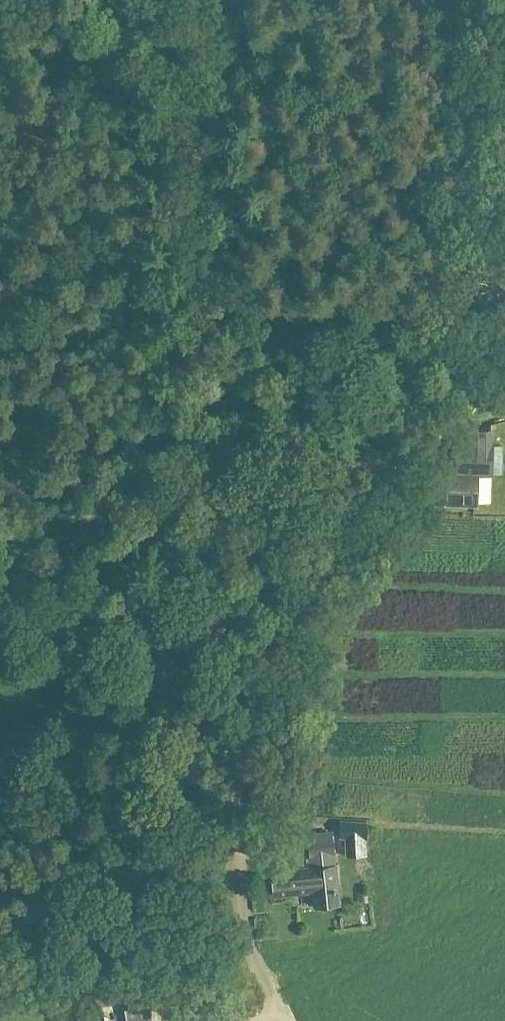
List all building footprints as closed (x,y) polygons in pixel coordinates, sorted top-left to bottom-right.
[(493,446),(491,446),(491,431),(472,430),(471,441),(456,441),(455,472),(478,473),(478,475),(492,476),(493,446)] [(477,505),(478,475),(478,473),(455,472),(436,472),(435,503),(477,505)] [(365,841),(367,841),(368,823),(340,821),(339,839),(345,840),(346,857),(366,857),(365,841)] [(331,834),(308,836),(307,836),(311,868),(271,872),(273,895),(313,892),(314,907),(338,905),(331,834)] [(149,1006),(124,1010),(126,1020),(152,1020),(149,1006)]
